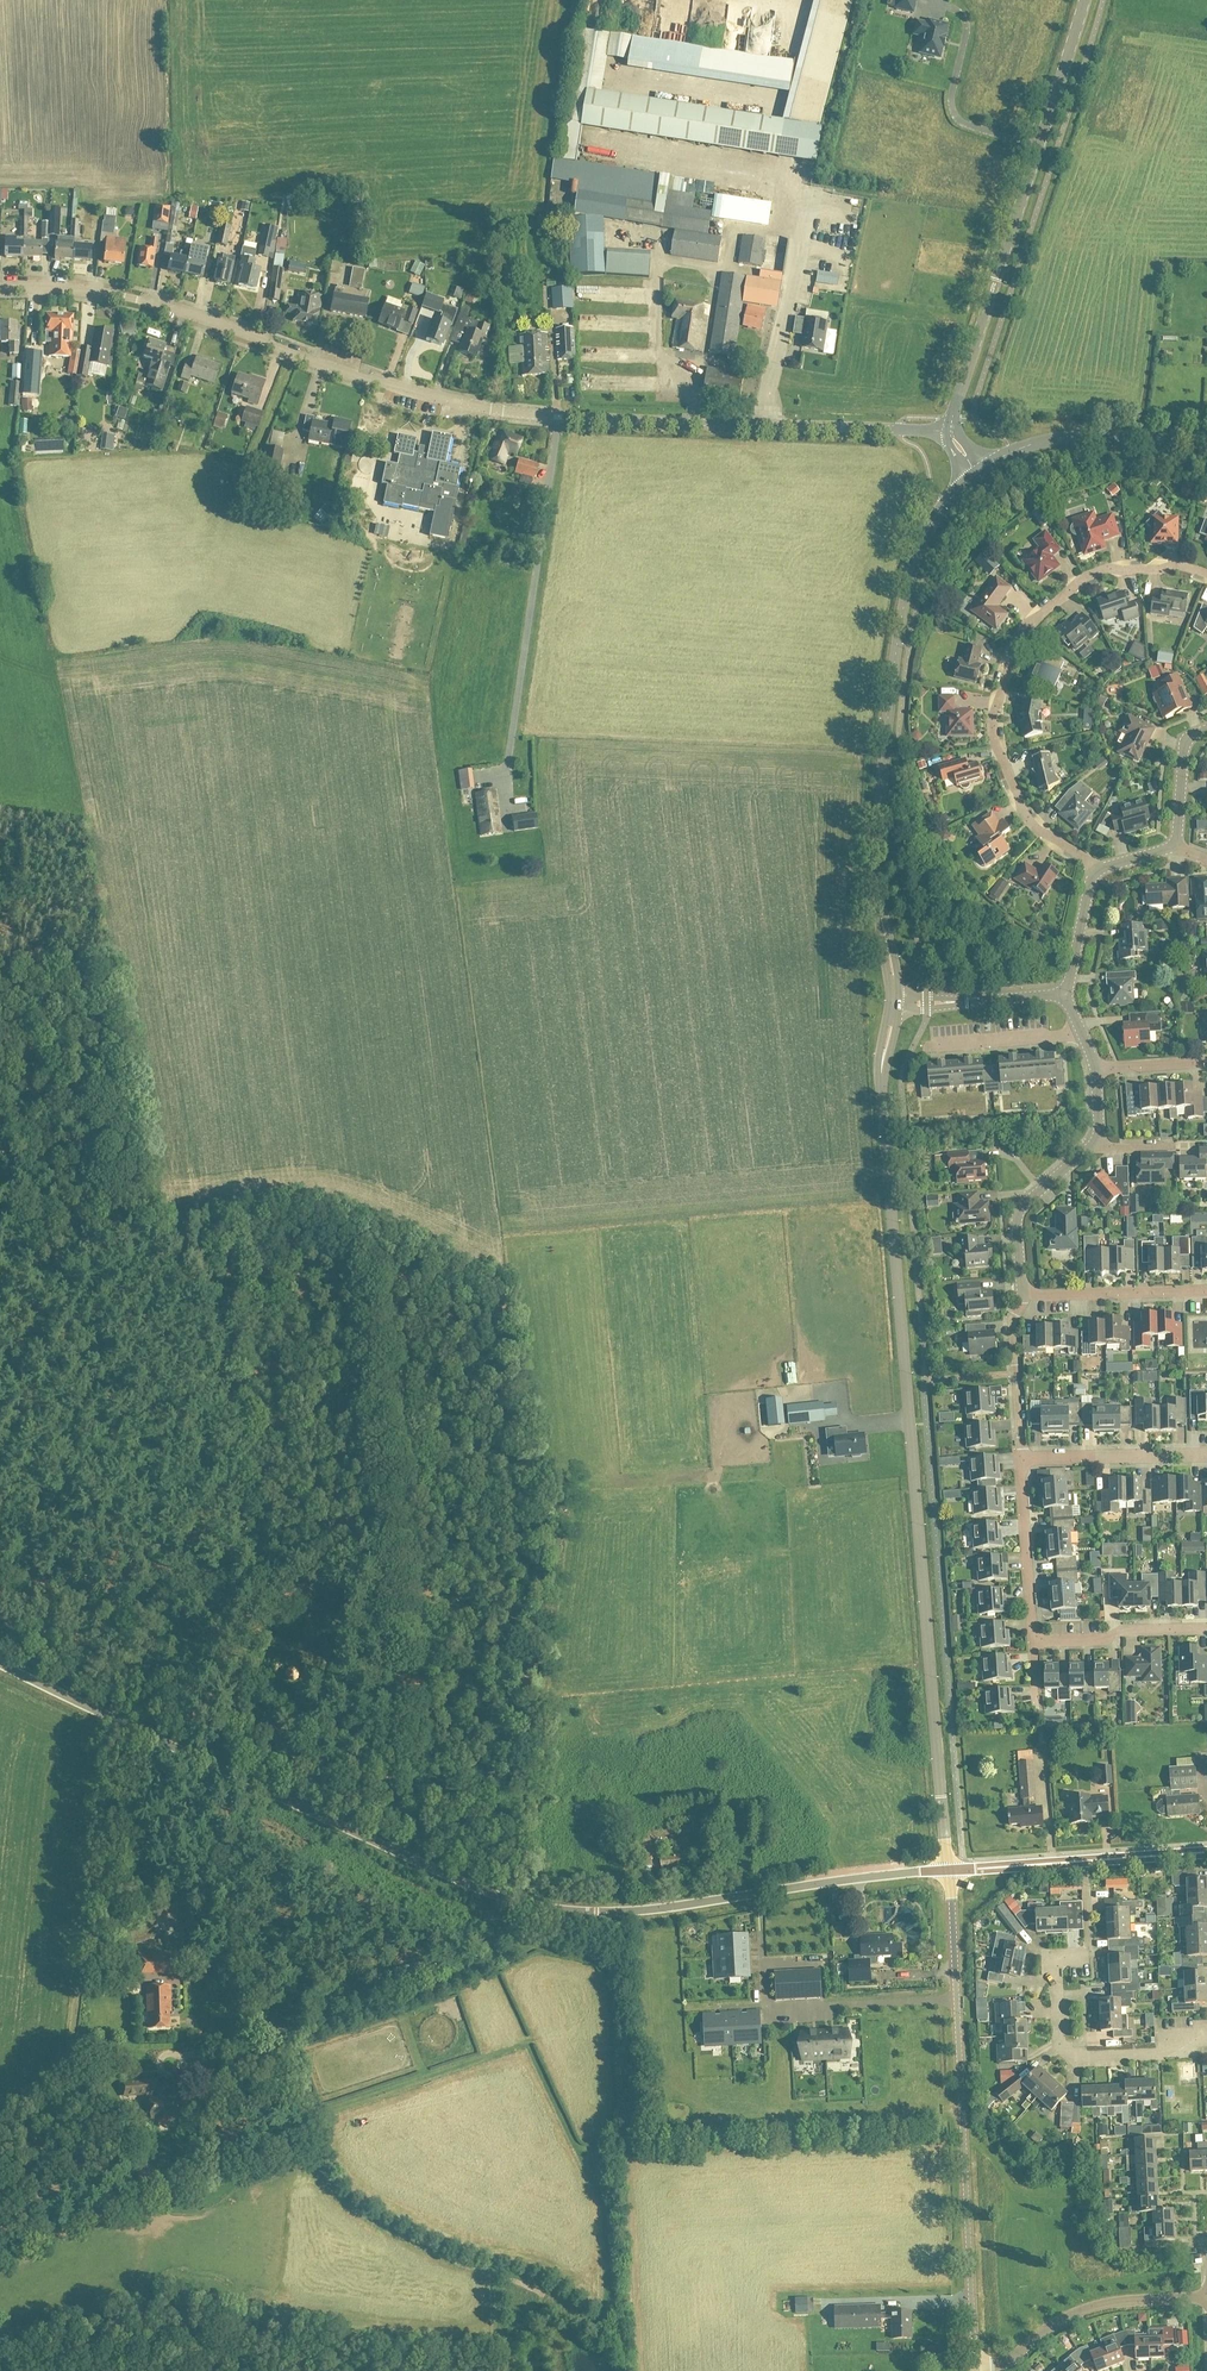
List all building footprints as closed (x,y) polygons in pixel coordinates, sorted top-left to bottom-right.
[(853,0),(813,0),(789,92),(781,122),(783,122),(819,127),(853,0)] [(888,5),(896,7),(896,8),(913,12),(916,0),(889,0),(888,5)] [(929,21),(928,25),(918,22),(915,34),(925,36),(921,52),(940,57),(943,46),(944,47),(947,36),(945,36),(948,25),(929,21)] [(580,30),(566,125),(582,127),(739,151),(778,157),(783,122),(781,122),(745,116),(601,94),(606,58),(629,61),(628,68),(789,92),(794,62),(580,30)] [(896,30),(894,42),(900,43),(902,31),(896,30)] [(819,127),(783,122),(778,157),(817,162),(822,127),(819,127)] [(554,159),(551,179),(573,183),(573,181),(579,182),(574,214),(569,213),(569,219),(571,276),(605,275),(606,275),(649,278),(651,253),(608,250),(604,250),(603,218),(660,227),(675,230),(708,235),(711,213),(693,210),(695,193),(697,182),(668,177),(576,162),(582,127),(566,125),(560,160),(554,159)] [(578,161),(598,162),(598,150),(579,149),(578,161)] [(243,201),(241,210),(248,212),(250,203),(243,201)] [(218,228),(223,204),(214,202),(209,226),(218,228)] [(24,218),(32,218),(32,209),(28,209),(28,204),(19,204),(18,209),(24,210),(24,218)] [(156,205),(154,221),(167,223),(169,207),(156,205)] [(196,220),(198,207),(191,206),(189,218),(196,220)] [(724,220),(750,224),(752,211),(726,207),(724,220)] [(101,237),(107,238),(104,262),(123,264),(126,240),(112,239),(116,209),(107,208),(105,221),(103,221),(101,237)] [(59,236),(60,210),(51,210),(50,235),(59,236)] [(168,227),(164,244),(174,245),(177,228),(179,215),(171,213),(169,227),(168,227)] [(41,239),(48,239),(49,222),(41,221),(41,239)] [(272,258),(279,228),(264,224),(258,255),(272,258)] [(227,247),(231,227),(220,225),(216,244),(227,247)] [(28,228),(21,228),(21,237),(24,238),(24,256),(42,256),(42,243),(33,243),(33,237),(28,237),(28,228)] [(675,230),(671,255),(718,262),(722,238),(708,235),(675,230)] [(743,236),(739,263),(761,266),(765,239),(743,236)] [(24,238),(21,237),(15,237),(15,239),(5,239),(5,256),(24,256),(24,238)] [(56,237),(56,244),(55,258),(73,259),(74,245),(75,245),(75,240),(70,240),(70,238),(56,237)] [(158,239),(155,239),(151,238),(149,249),(140,248),(137,266),(152,268),(155,251),(156,251),(158,239)] [(171,257),(168,271),(185,274),(192,244),(186,243),(185,243),(183,252),(181,252),(179,259),(171,257)] [(192,244),(185,274),(203,278),(205,264),(208,249),(198,247),(198,246),(192,244)] [(92,247),(74,245),(73,259),(91,261),(92,247)] [(243,267),(239,286),(256,290),(260,270),(253,269),(255,260),(254,260),(256,250),(243,247),(240,258),(242,259),(240,267),(243,267)] [(222,261),(219,260),(215,281),(216,283),(222,285),(223,283),(229,284),(235,258),(223,255),(222,261)] [(330,272),(339,274),(341,264),(332,262),(330,272)] [(409,274),(417,276),(420,264),(412,262),(409,274)] [(281,287),(283,269),(273,268),(271,285),(281,287)] [(335,289),(331,312),(366,318),(370,293),(361,291),(365,270),(353,268),(349,289),(338,287),(337,290),(335,289)] [(759,280),(746,278),(722,274),(709,354),(733,357),(743,300),(776,306),(782,274),(760,271),(759,280)] [(840,275),(818,271),(816,282),(838,286),(840,275)] [(425,287),(413,283),(409,293),(421,298),(425,287)] [(797,287),(795,294),(805,297),(807,289),(797,287)] [(288,306),(286,313),(295,315),(294,321),(317,325),(322,295),(300,290),(297,307),(288,306)] [(468,305),(471,295),(465,293),(461,303),(468,305)] [(436,320),(448,324),(456,304),(437,296),(430,311),(438,314),(436,320)] [(675,300),(672,318),(677,319),(672,348),(702,352),(710,306),(675,300)] [(385,305),(379,323),(398,329),(401,321),(413,325),(418,311),(401,306),(400,310),(385,305)] [(766,310),(747,306),(743,325),(748,326),(753,327),(762,329),(766,310)] [(470,310),(462,307),(455,326),(467,330),(459,353),(476,359),(483,338),(487,340),(490,328),(481,325),(467,320),(470,310)] [(806,319),(802,348),(823,351),(829,313),(807,310),(805,319),(806,319)] [(45,314),(45,342),(50,342),(50,356),(72,356),(72,314),(45,314)] [(448,324),(436,320),(433,319),(425,339),(441,345),(448,324)] [(19,329),(17,329),(17,322),(2,322),(2,341),(10,341),(10,353),(18,353),(19,341),(19,329)] [(117,324),(119,338),(129,336),(126,322),(117,324)] [(573,328),(556,328),(558,360),(575,359),(573,328)] [(82,347),(76,376),(86,378),(89,363),(106,366),(106,365),(110,366),(112,358),(107,357),(112,331),(95,329),(92,349),(82,347)] [(523,362),(521,362),(522,376),(549,375),(547,333),(520,335),(521,348),(523,348),(523,362)] [(174,354),(164,351),(165,347),(158,345),(159,341),(147,337),(145,344),(146,344),(148,347),(144,358),(152,361),(147,377),(139,374),(137,382),(161,390),(169,366),(174,368),(178,357),(173,356),(174,354)] [(39,395),(42,354),(25,353),(22,394),(39,395)] [(185,366),(181,379),(189,381),(190,377),(213,385),(219,364),(197,357),(193,368),(185,366)] [(9,367),(9,380),(17,380),(18,367),(9,367)] [(703,395),(739,401),(744,374),(707,368),(703,395)] [(254,379),(239,373),(232,393),(250,399),(249,401),(257,404),(266,380),(255,377),(254,379)] [(19,407),(21,383),(11,382),(8,406),(19,407)] [(185,393),(188,384),(180,382),(177,391),(185,393)] [(169,419),(173,407),(164,404),(160,416),(169,419)] [(263,413),(247,407),(242,420),(259,426),(263,413)] [(227,415),(218,412),(214,423),(223,426),(227,415)] [(306,416),(303,431),(321,435),(319,441),(345,446),(350,423),(337,420),(336,427),(314,422),(314,418),(306,416)] [(266,442),(276,445),(280,433),(270,430),(266,442)] [(500,430),(489,459),(504,465),(509,451),(516,454),(522,439),(500,430)] [(113,451),(115,435),(103,433),(101,449),(113,451)] [(456,487),(460,467),(445,464),(451,437),(433,433),(428,455),(423,454),(424,450),(419,449),(418,453),(414,452),(417,439),(398,435),(394,453),(399,454),(397,465),(386,463),(382,484),(387,485),(383,504),(402,508),(402,506),(419,510),(421,505),(435,508),(433,516),(429,536),(447,540),(452,520),(459,488),(456,487)] [(268,449),(265,467),(279,469),(282,451),(268,449)] [(351,464),(353,452),(347,451),(344,463),(351,464)] [(519,459),(515,473),(534,478),(538,465),(519,459)] [(286,469),(284,476),(294,479),(296,472),(286,469)] [(1181,495),(1194,496),(1196,484),(1182,482),(1181,495)] [(1114,483),(1106,489),(1112,496),(1120,490),(1114,483)] [(324,506),(317,514),(324,521),(332,513),(324,506)] [(1152,528),(1151,543),(1177,543),(1178,517),(1164,517),(1159,511),(1147,523),(1152,528)] [(1072,525),(1071,528),(1071,531),(1073,534),(1076,535),(1079,535),(1085,554),(1104,548),(1102,541),(1119,535),(1112,515),(1095,520),(1093,514),(1074,520),(1075,524),(1072,525)] [(388,537),(390,527),(376,524),(374,534),(388,537)] [(1027,566),(1039,581),(1059,566),(1051,557),(1060,550),(1046,531),(1034,540),(1040,548),(1030,556),(1030,555),(1022,561),(1026,567),(1027,566)] [(977,561),(984,568),(989,562),(996,569),(999,566),(985,553),(977,561)] [(1011,588),(996,577),(972,610),(997,629),(1007,614),(997,607),(1011,588)] [(1201,589),(1196,599),(1202,601),(1206,592),(1201,589)] [(1188,594),(1163,590),(1162,598),(1154,597),(1151,614),(1168,616),(1169,610),(1185,613),(1188,594)] [(1126,605),(1122,592),(1098,601),(1104,619),(1106,619),(1108,620),(1113,618),(1114,616),(1122,613),(1125,621),(1139,616),(1134,602),(1126,605)] [(1203,605),(1204,604),(1203,604),(1194,628),(1202,634),(1206,627),(1206,608),(1203,605)] [(1060,626),(1054,631),(1055,632),(1064,643),(1067,639),(1076,650),(1091,637),(1092,638),(1098,633),(1082,614),(1070,625),(1067,622),(1061,627),(1060,626)] [(960,660),(955,677),(976,683),(981,665),(977,664),(981,649),(967,645),(963,661),(960,660)] [(1133,648),(1132,657),(1142,658),(1144,650),(1133,648)] [(1174,652),(1159,650),(1157,664),(1172,666),(1174,652)] [(1029,677),(1052,688),(1064,662),(1050,651),(1043,666),(1037,663),(1038,660),(1036,659),(1032,668),(1033,669),(1029,677)] [(1165,675),(1161,665),(1156,667),(1160,677),(1165,675)] [(1158,704),(1164,718),(1176,712),(1176,714),(1191,707),(1177,675),(1163,681),(1166,689),(1154,694),(1155,696),(1154,699),(1155,702),(1158,704)] [(922,687),(917,692),(922,697),(927,692),(922,687)] [(1103,708),(1108,699),(1100,695),(1096,705),(1103,708)] [(973,735),(972,710),(954,711),(954,697),(940,697),(940,712),(947,711),(948,736),(973,735)] [(1025,737),(1042,733),(1042,732),(1040,723),(1042,722),(1042,713),(1039,713),(1041,703),(1042,702),(1024,699),(1023,700),(1024,700),(1021,714),(1020,714),(1020,715),(1023,715),(1024,721),(1020,722),(1020,723),(1021,722),(1025,737)] [(1085,707),(1084,721),(1093,721),(1094,708),(1085,707)] [(1119,753),(1123,755),(1125,754),(1138,761),(1154,729),(1128,715),(1120,731),(1128,735),(1122,746),(1120,746),(1118,750),(1119,753)] [(1050,753),(1032,757),(1040,788),(1047,787),(1048,791),(1060,782),(1055,775),(1050,753)] [(1099,771),(1108,764),(1103,757),(1094,764),(1099,771)] [(970,785),(970,782),(982,779),(980,772),(983,771),(980,764),(978,765),(977,763),(967,766),(965,759),(939,767),(943,780),(955,777),(957,786),(960,785),(961,788),(964,789),(967,789),(969,787),(970,785)] [(912,769),(922,768),(922,760),(912,760),(912,769)] [(474,782),(460,784),(461,791),(474,789),(474,782)] [(1069,790),(1064,797),(1070,802),(1060,814),(1078,829),(1085,821),(1091,820),(1090,814),(1093,811),(1084,803),(1093,792),(1080,782),(1069,790)] [(479,813),(498,810),(496,790),(476,793),(479,813)] [(1119,807),(1121,814),(1111,817),(1115,830),(1123,828),(1125,834),(1148,827),(1146,821),(1151,819),(1145,800),(1119,807)] [(1042,813),(1045,819),(1054,813),(1050,808),(1042,813)] [(498,810),(479,813),(482,835),(501,833),(498,810)] [(1103,811),(1093,830),(1106,837),(1110,829),(1105,827),(1111,815),(1103,811)] [(536,813),(512,816),(514,830),(538,827),(536,813)] [(981,836),(977,839),(986,851),(979,856),(986,865),(1009,849),(1002,840),(1003,839),(1004,836),(1003,835),(1010,830),(1003,820),(999,823),(992,813),(973,826),(981,836)] [(947,829),(939,833),(943,841),(951,837),(947,829)] [(521,832),(512,833),(512,844),(521,844),(521,832)] [(1033,887),(1044,894),(1058,873),(1045,864),(1040,871),(1037,871),(1025,863),(1015,879),(1031,889),(1033,887)] [(1186,878),(1175,879),(1175,880),(1177,880),(1177,884),(1146,886),(1147,905),(1159,904),(1169,903),(1169,908),(1188,907),(1186,878)] [(1196,890),(1197,900),(1196,900),(1198,919),(1206,918),(1206,878),(1195,879),(1196,890)] [(995,886),(990,894),(998,899),(1003,891),(995,886)] [(1168,930),(1167,920),(1156,921),(1157,931),(1168,930)] [(1122,925),(1123,937),(1123,940),(1119,940),(1120,952),(1118,952),(1119,962),(1125,962),(1125,959),(1134,958),(1134,952),(1147,951),(1146,932),(1142,933),(1141,924),(1122,925)] [(1110,1005),(1122,1004),(1134,1003),(1132,980),(1136,979),(1136,971),(1111,973),(1111,980),(1108,980),(1110,1005)] [(1184,988),(1179,988),(1180,999),(1181,1000),(1185,1000),(1186,998),(1187,998),(1187,991),(1184,988)] [(1204,993),(1196,993),(1197,1001),(1205,1000),(1204,993)] [(1172,1000),(1167,1007),(1172,1010),(1177,1004),(1172,1000)] [(1148,1013),(1129,1014),(1130,1023),(1124,1024),(1125,1035),(1125,1047),(1138,1046),(1138,1043),(1150,1043),(1149,1032),(1161,1032),(1160,1012),(1148,1013)] [(946,1063),(928,1065),(928,1071),(919,1072),(922,1098),(930,1097),(930,1089),(984,1085),(985,1093),(1002,1091),(1001,1083),(1055,1079),(1056,1087),(1065,1086),(1063,1060),(1054,1060),(1054,1054),(1035,1056),(1026,1055),(1017,1057),(1018,1057),(999,1059),(999,1065),(983,1066),(982,1060),(964,1062),(955,1061),(946,1063)] [(1175,1086),(1176,1108),(1186,1107),(1187,1118),(1203,1117),(1201,1093),(1192,1094),(1192,1084),(1175,1086)] [(1175,1086),(1157,1087),(1158,1109),(1169,1108),(1170,1119),(1177,1119),(1176,1108),(1175,1086)] [(1158,1109),(1157,1087),(1140,1088),(1141,1097),(1127,1098),(1128,1116),(1137,1116),(1136,1114),(1150,1113),(1150,1110),(1158,1109)] [(1013,1109),(1024,1110),(1024,1099),(1013,1099),(1013,1109)] [(1200,1149),(1200,1157),(1180,1157),(1180,1178),(1206,1178),(1205,1164),(1206,1164),(1206,1148),(1200,1149)] [(956,1168),(958,1183),(968,1183),(968,1180),(986,1179),(984,1160),(969,1161),(968,1152),(948,1154),(949,1168),(956,1168)] [(931,1153),(931,1168),(944,1168),(944,1153),(931,1153)] [(1141,1154),(1141,1163),(1137,1163),(1137,1183),(1164,1183),(1164,1168),(1173,1168),(1173,1153),(1141,1154)] [(1103,1173),(1088,1185),(1091,1188),(1088,1191),(1093,1197),(1096,1194),(1107,1206),(1120,1194),(1122,1197),(1129,1197),(1129,1184),(1128,1167),(1115,1167),(1116,1179),(1114,1181),(1110,1181),(1103,1173)] [(977,1193),(959,1194),(960,1205),(954,1206),(955,1212),(953,1214),(954,1219),(956,1221),(956,1223),(958,1223),(960,1225),(966,1224),(967,1222),(989,1221),(988,1203),(978,1204),(977,1193)] [(1120,1207),(1121,1217),(1129,1216),(1129,1207),(1120,1207)] [(1057,1230),(1048,1231),(1048,1248),(1077,1248),(1076,1230),(1075,1230),(1074,1210),(1057,1210),(1057,1230)] [(1188,1215),(1181,1217),(1183,1223),(1190,1221),(1188,1215)] [(1205,1237),(1205,1231),(1197,1231),(1197,1237),(1192,1238),(1192,1256),(1202,1256),(1202,1270),(1206,1270),(1206,1237),(1205,1237)] [(1099,1251),(1099,1236),(1084,1237),(1085,1272),(1094,1272),(1094,1273),(1099,1273),(1102,1276),(1105,1273),(1110,1273),(1109,1251),(1099,1251)] [(976,1246),(976,1237),(960,1239),(961,1254),(965,1253),(967,1267),(989,1266),(988,1257),(992,1257),(991,1245),(976,1246)] [(1173,1250),(1164,1250),(1164,1273),(1179,1273),(1179,1256),(1189,1256),(1189,1237),(1172,1237),(1173,1250)] [(1154,1242),(1142,1242),(1142,1264),(1149,1263),(1149,1273),(1164,1273),(1164,1250),(1164,1238),(1154,1238),(1154,1242)] [(1117,1250),(1109,1251),(1110,1273),(1114,1273),(1118,1276),(1121,1273),(1125,1273),(1125,1271),(1135,1271),(1134,1240),(1124,1240),(1124,1247),(1117,1247),(1117,1250)] [(980,1292),(979,1284),(958,1286),(959,1299),(959,1305),(965,1305),(966,1318),(982,1317),(982,1314),(993,1313),(993,1305),(992,1291),(980,1292)] [(1173,1313),(1157,1314),(1158,1335),(1166,1335),(1166,1346),(1182,1346),(1181,1323),(1173,1324),(1173,1313)] [(1158,1335),(1157,1314),(1142,1314),(1142,1322),(1134,1323),(1135,1347),(1150,1346),(1149,1335),(1158,1335)] [(1106,1341),(1106,1345),(1120,1344),(1121,1351),(1130,1350),(1129,1328),(1121,1328),(1121,1318),(1105,1319),(1105,1322),(1105,1341),(1106,1341)] [(1055,1326),(1053,1326),(1053,1348),(1069,1348),(1069,1354),(1077,1354),(1077,1331),(1069,1331),(1068,1325),(1066,1326),(1066,1322),(1055,1322),(1055,1326)] [(1105,1322),(1089,1323),(1090,1332),(1082,1333),(1082,1355),(1096,1355),(1095,1345),(1106,1345),(1106,1341),(1105,1341),(1105,1322)] [(985,1324),(965,1325),(966,1334),(968,1333),(970,1355),(985,1353),(985,1351),(995,1350),(994,1331),(986,1332),(985,1324)] [(1053,1348),(1053,1326),(1037,1326),(1037,1336),(1023,1336),(1024,1354),(1033,1354),(1033,1352),(1046,1352),(1046,1349),(1053,1348)] [(1142,1373),(1133,1373),(1134,1382),(1142,1382),(1142,1373)] [(990,1390),(965,1392),(967,1415),(973,1414),(989,1413),(995,1413),(995,1407),(994,1398),(990,1398),(990,1390)] [(1204,1398),(1204,1390),(1190,1391),(1190,1406),(1198,1406),(1198,1421),(1206,1421),(1206,1397),(1204,1398)] [(827,1397),(827,1425),(847,1425),(847,1397),(827,1397)] [(1160,1408),(1160,1431),(1176,1431),(1176,1424),(1186,1423),(1186,1399),(1169,1399),(1169,1408),(1160,1408)] [(1092,1403),(1081,1404),(1081,1424),(1093,1423),(1093,1431),(1099,1431),(1099,1433),(1107,1433),(1106,1407),(1106,1400),(1092,1400),(1092,1403)] [(1160,1431),(1160,1408),(1151,1408),(1151,1400),(1136,1400),(1137,1424),(1145,1424),(1145,1432),(1160,1431)] [(1041,1401),(1041,1409),(1030,1409),(1031,1425),(1042,1424),(1042,1433),(1048,1432),(1048,1434),(1055,1434),(1055,1401),(1041,1401)] [(1081,1424),(1081,1404),(1068,1404),(1068,1401),(1055,1401),(1055,1434),(1063,1434),(1063,1432),(1069,1432),(1069,1424),(1081,1424)] [(790,1424),(825,1420),(823,1402),(788,1406),(790,1424)] [(1106,1407),(1107,1433),(1114,1433),(1114,1431),(1120,1431),(1120,1423),(1131,1422),(1131,1407),(1120,1407),(1106,1407)] [(990,1424),(965,1425),(967,1448),(989,1447),(996,1446),(995,1441),(994,1431),(991,1431),(990,1424)] [(865,1433),(843,1436),(842,1428),(826,1429),(827,1442),(835,1441),(836,1456),(852,1455),(853,1457),(861,1456),(861,1454),(867,1453),(865,1433)] [(1025,1434),(1028,1444),(1033,1443),(1031,1432),(1025,1434)] [(995,1464),(995,1457),(970,1458),(971,1481),(995,1479),(996,1480),(1000,1479),(1000,1474),(999,1464),(995,1464)] [(1053,1469),(1049,1469),(1050,1481),(1042,1482),(1043,1487),(1041,1488),(1041,1495),(1067,1493),(1066,1480),(1065,1470),(1053,1469)] [(1176,1502),(1176,1478),(1160,1479),(1161,1482),(1152,1483),(1153,1503),(1176,1502)] [(1176,1478),(1176,1502),(1185,1502),(1185,1511),(1200,1511),(1200,1483),(1191,1483),(1191,1478),(1176,1478)] [(1126,1480),(1127,1503),(1135,1502),(1136,1514),(1150,1514),(1150,1493),(1144,1493),(1142,1491),(1142,1479),(1126,1480)] [(1127,1503),(1126,1480),(1110,1480),(1111,1496),(1103,1496),(1103,1513),(1118,1513),(1118,1503),(1127,1503)] [(997,1490),(972,1492),(974,1514),(996,1513),(1003,1513),(1002,1507),(1001,1497),(997,1498),(997,1490)] [(1067,1493),(1041,1495),(1042,1503),(1044,1502),(1044,1508),(1052,1508),(1053,1519),(1073,1517),(1072,1507),(1075,1507),(1074,1494),(1074,1493),(1067,1493)] [(1045,1546),(1071,1544),(1070,1532),(1074,1532),(1073,1520),(1053,1521),(1054,1532),(1046,1533),(1046,1539),(1045,1539),(1045,1546)] [(972,1525),(974,1548),(998,1546),(1003,1546),(1002,1540),(1002,1531),(998,1531),(997,1523),(972,1525)] [(1166,1543),(1157,1543),(1157,1551),(1166,1551),(1166,1543)] [(1071,1544),(1045,1546),(1046,1554),(1048,1554),(1048,1560),(1056,1559),(1057,1570),(1077,1568),(1076,1557),(1072,1557),(1071,1544)] [(973,1548),(965,1548),(966,1556),(973,1555),(973,1548)] [(1002,1556),(977,1558),(979,1581),(1001,1579),(1001,1580),(1007,1579),(1007,1573),(1006,1564),(1002,1564),(1002,1556)] [(1049,1598),(1075,1596),(1074,1583),(1078,1583),(1077,1571),(1057,1572),(1058,1583),(1050,1584),(1050,1590),(1048,1590),(1049,1598)] [(1206,1601),(1205,1573),(1189,1573),(1189,1584),(1182,1584),(1182,1579),(1182,1606),(1185,1606),(1187,1608),(1192,1608),(1194,1606),(1197,1606),(1197,1601),(1206,1601)] [(1158,1597),(1158,1574),(1142,1575),(1142,1585),(1134,1585),(1135,1608),(1138,1607),(1140,1609),(1142,1610),(1145,1609),(1146,1607),(1150,1607),(1150,1597),(1152,1596),(1158,1596),(1158,1597)] [(1182,1606),(1182,1579),(1175,1579),(1175,1574),(1158,1574),(1158,1597),(1159,1602),(1168,1602),(1168,1607),(1171,1607),(1173,1609),(1177,1609),(1179,1607),(1182,1606)] [(1135,1608),(1134,1585),(1126,1585),(1126,1575),(1110,1575),(1111,1598),(1119,1598),(1119,1608),(1123,1608),(1125,1610),(1127,1610),(1129,1609),(1131,1608),(1135,1608)] [(963,1582),(963,1589),(972,1588),(972,1581),(963,1582)] [(1002,1590),(977,1591),(979,1614),(1001,1613),(1008,1612),(1007,1607),(1006,1597),(1002,1598),(1002,1590)] [(1076,1609),(1075,1596),(1049,1598),(1049,1605),(1051,1605),(1052,1611),(1060,1610),(1061,1621),(1076,1621),(1075,1609),(1076,1609)] [(961,1632),(960,1616),(952,1616),(953,1632),(961,1632)] [(1004,1623),(980,1625),(981,1648),(1004,1646),(1010,1646),(1010,1640),(1009,1640),(1009,1630),(1005,1631),(1004,1623)] [(1180,1672),(1176,1673),(1176,1687),(1191,1687),(1191,1683),(1206,1682),(1206,1657),(1197,1657),(1197,1645),(1194,1643),(1190,1643),(1188,1645),(1188,1647),(1180,1647),(1180,1672)] [(1142,1658),(1127,1658),(1127,1676),(1143,1676),(1143,1681),(1150,1681),(1152,1683),(1157,1683),(1159,1681),(1161,1681),(1161,1679),(1163,1677),(1162,1672),(1160,1670),(1160,1648),(1142,1648),(1142,1658)] [(1007,1656),(982,1658),(984,1681),(1008,1679),(1012,1679),(1012,1673),(1011,1664),(1007,1664),(1007,1656)] [(1095,1688),(1096,1688),(1108,1688),(1108,1692),(1120,1692),(1121,1692),(1121,1672),(1109,1672),(1109,1664),(1108,1664),(1108,1662),(1101,1662),(1101,1664),(1095,1664),(1095,1672),(1095,1688)] [(1070,1673),(1059,1673),(1059,1665),(1058,1663),(1051,1663),(1051,1665),(1045,1665),(1045,1689),(1058,1689),(1058,1693),(1058,1701),(1070,1701),(1070,1693),(1071,1693),(1071,1689),(1070,1689),(1070,1673)] [(1095,1672),(1084,1673),(1084,1664),(1083,1664),(1083,1663),(1076,1663),(1076,1665),(1070,1665),(1070,1673),(1070,1689),(1071,1689),(1083,1688),(1083,1692),(1095,1692),(1095,1693),(1096,1693),(1096,1688),(1095,1688),(1095,1672)] [(299,1672),(293,1668),(287,1671),(285,1676),(288,1680),(294,1682),(299,1678),(299,1672)] [(958,1683),(958,1690),(976,1689),(976,1682),(966,1683),(966,1682),(958,1683)] [(1009,1689),(984,1691),(986,1714),(1008,1712),(1008,1713),(1015,1712),(1014,1707),(1013,1697),(1010,1697),(1009,1689)] [(1135,1701),(1125,1702),(1125,1724),(1137,1724),(1137,1715),(1141,1711),(1142,1709),(1135,1701)] [(1047,1744),(1046,1731),(1038,1732),(1039,1745),(1047,1744)] [(1176,1759),(1177,1767),(1169,1768),(1170,1778),(1171,1790),(1172,1790),(1173,1797),(1167,1798),(1167,1800),(1161,1800),(1157,1805),(1158,1811),(1162,1814),(1168,1814),(1168,1816),(1199,1813),(1198,1795),(1180,1797),(1180,1790),(1197,1788),(1196,1776),(1195,1766),(1195,1758),(1176,1759)] [(1021,1827),(1043,1826),(1041,1806),(1029,1807),(1029,1798),(1036,1797),(1033,1762),(1019,1763),(1022,1798),(1023,1798),(1024,1808),(1009,1809),(1010,1825),(1020,1824),(1021,1827)] [(1112,1766),(1100,1767),(1101,1785),(1113,1785),(1112,1766)] [(1069,1797),(1071,1823),(1092,1822),(1091,1816),(1108,1814),(1107,1796),(1090,1798),(1089,1795),(1085,1796),(1083,1794),(1081,1794),(1076,1794),(1074,1795),(1073,1797),(1069,1797)] [(603,1833),(602,1849),(613,1849),(614,1834),(603,1833)] [(1179,1871),(1172,1871),(1172,1885),(1175,1887),(1179,1887),(1187,1886),(1187,1894),(1206,1893),(1206,1887),(1206,1878),(1196,1879),(1196,1870),(1179,1870),(1179,1871)] [(1060,1882),(1060,1883),(1050,1883),(1050,1891),(1060,1891),(1070,1890),(1070,1882),(1060,1882)] [(1187,1894),(1187,1902),(1180,1903),(1180,1918),(1206,1917),(1205,1908),(1206,1908),(1206,1893),(1187,1894)] [(1004,1901),(1012,1911),(1018,1905),(1011,1896),(1004,1901)] [(151,1911),(113,1925),(122,1949),(161,1935),(154,1919),(179,1909),(174,1897),(150,1907),(151,1911)] [(1136,1917),(1136,1908),(1142,1908),(1142,1901),(1122,1902),(1122,1909),(1106,1910),(1106,1925),(1129,1925),(1129,1917),(1136,1917)] [(1081,1902),(1074,1902),(1059,1903),(1060,1910),(1051,1911),(1052,1932),(1052,1934),(1063,1933),(1063,1931),(1067,1931),(1067,1920),(1075,1920),(1082,1919),(1081,1902)] [(1052,1932),(1051,1911),(1042,1911),(1042,1904),(1028,1905),(1029,1922),(1036,1922),(1037,1932),(1052,1932)] [(1012,1915),(1006,1920),(1014,1930),(1020,1925),(1012,1915)] [(1206,1917),(1180,1918),(1178,1919),(1179,1933),(1187,1933),(1187,1942),(1206,1941),(1206,1926),(1206,1917)] [(1129,1925),(1106,1925),(1107,1941),(1123,1940),(1123,1947),(1144,1946),(1143,1939),(1138,1939),(1137,1932),(1130,1932),(1129,1925)] [(992,1958),(997,1959),(1003,1960),(1023,1964),(1026,1947),(1014,1945),(1016,1937),(997,1933),(994,1950),(992,1958)] [(902,1944),(893,1945),(892,1934),(861,1936),(862,1955),(862,1957),(876,1956),(893,1955),(893,1960),(903,1959),(902,1944)] [(714,1947),(715,1957),(748,1955),(747,1935),(720,1937),(721,1947),(714,1947)] [(1187,1942),(1187,1951),(1179,1951),(1180,1966),(1189,1966),(1203,1965),(1203,1956),(1206,1956),(1206,1941),(1187,1942)] [(1124,1956),(1108,1956),(1108,1958),(1104,1958),(1104,1971),(1138,1969),(1137,1960),(1138,1960),(1138,1950),(1144,1949),(1144,1946),(1123,1947),(1124,1956)] [(175,1973),(174,1953),(140,1954),(141,1974),(175,1973)] [(748,1955),(715,1957),(716,1979),(731,1978),(731,1975),(740,1974),(740,1977),(749,1977),(748,1955)] [(855,1961),(849,1961),(850,1982),(871,1981),(870,1965),(877,1965),(876,1956),(862,1957),(862,1955),(854,1956),(855,1961)] [(1003,1960),(997,1959),(994,1974),(989,1973),(987,1981),(1003,1985),(1004,1976),(1020,1979),(1023,1964),(1003,1960)] [(1169,1966),(1170,1974),(1177,1974),(1177,1981),(1184,1980),(1184,1989),(1206,1988),(1206,1972),(1190,1973),(1189,1966),(1180,1966),(1169,1966)] [(775,1972),(776,2000),(822,1998),(821,1969),(775,1972)] [(1133,1991),(1139,1991),(1139,1977),(1130,1977),(1130,1970),(1138,1970),(1138,1969),(1104,1971),(1105,1983),(1109,1983),(1109,1984),(1125,1983),(1125,1992),(1133,1991)] [(170,1988),(147,1989),(148,2011),(150,2011),(150,2027),(170,2027),(169,2011),(171,2011),(170,1988)] [(1185,1996),(1185,1997),(1178,1997),(1178,2004),(1172,2004),(1172,2011),(1191,2010),(1191,2004),(1206,2003),(1206,1998),(1206,1988),(1184,1989),(1185,1996)] [(977,1998),(984,1998),(985,1990),(977,1989),(977,1998)] [(1133,1991),(1125,1992),(1111,1993),(1111,2000),(1099,2001),(1100,2016),(1127,2015),(1120,2015),(1120,2007),(1131,2007),(1131,1999),(1133,1999),(1133,1991)] [(1026,2035),(1026,2033),(1028,2033),(1030,2031),(1029,2025),(1028,2023),(1026,2023),(1026,2021),(1017,2021),(1016,2004),(998,2004),(998,2013),(996,2013),(996,2023),(1005,2022),(1006,2037),(1026,2035)] [(732,2015),(733,2043),(736,2043),(736,2045),(755,2044),(755,2042),(760,2042),(759,2032),(757,2032),(757,2023),(759,2023),(758,2013),(732,2015)] [(707,2044),(733,2043),(732,2015),(705,2016),(707,2044)] [(1127,2015),(1100,2016),(1100,2032),(1112,2031),(1113,2038),(1132,2037),(1132,2030),(1127,2030),(1127,2022),(1127,2015)] [(825,2031),(826,2058),(850,2057),(848,2030),(839,2031),(839,2029),(838,2029),(838,2031),(833,2031),(833,2030),(832,2030),(832,2031),(825,2031)] [(803,2060),(826,2058),(825,2031),(817,2032),(817,2031),(816,2031),(816,2032),(811,2032),(811,2031),(810,2031),(810,2032),(801,2033),(803,2060)] [(1026,2035),(1006,2037),(1006,2046),(998,2047),(999,2063),(1014,2062),(1014,2051),(1027,2050),(1026,2035)] [(1031,2104),(1052,2081),(1038,2068),(1022,2085),(1032,2094),(1026,2100),(1031,2104)] [(1016,2070),(1006,2071),(1000,2071),(1001,2082),(1010,2081),(1016,2076),(1016,2070)] [(1010,2081),(998,2090),(993,2094),(999,2102),(1004,2098),(1018,2087),(1020,2086),(1021,2083),(1016,2076),(1012,2079),(1010,2081)] [(159,2097),(158,2080),(124,2083),(125,2095),(147,2093),(149,2112),(153,2112),(153,2117),(178,2114),(176,2095),(159,2097)] [(1140,2100),(1139,2080),(1125,2081),(1125,2086),(1126,2101),(1136,2101),(1136,2110),(1136,2118),(1143,2118),(1143,2110),(1142,2100),(1140,2100)] [(1140,2100),(1142,2100),(1150,2100),(1150,2110),(1157,2109),(1157,2099),(1155,2099),(1154,2080),(1139,2080),(1140,2100)] [(1052,2081),(1031,2104),(1035,2108),(1041,2102),(1051,2110),(1066,2093),(1052,2081)] [(1112,2107),(1111,2086),(1096,2087),(1097,2108),(1098,2108),(1106,2107),(1107,2116),(1113,2116),(1113,2107),(1112,2107)] [(1125,2086),(1111,2086),(1112,2107),(1113,2107),(1121,2107),(1122,2106),(1122,2124),(1129,2124),(1129,2105),(1127,2105),(1126,2105),(1126,2101),(1125,2086)] [(1097,2108),(1096,2087),(1081,2088),(1082,2108),(1092,2108),(1092,2117),(1099,2117),(1098,2108),(1097,2108)] [(1073,2103),(1061,2103),(1060,2126),(1061,2126),(1060,2129),(1071,2130),(1072,2124),(1073,2103)] [(1081,2104),(1073,2103),(1072,2124),(1080,2124),(1081,2104)] [(1142,2134),(1161,2133),(1161,2125),(1142,2126),(1142,2134)] [(1135,2154),(1155,2153),(1155,2138),(1134,2139),(1135,2149),(1125,2149),(1125,2156),(1135,2156),(1135,2154)] [(1108,2155),(1108,2141),(1100,2141),(1100,2155),(1108,2155)] [(1204,2170),(1202,2142),(1197,2142),(1197,2151),(1190,2152),(1190,2171),(1204,2170)] [(1135,2154),(1135,2156),(1135,2164),(1126,2164),(1126,2171),(1136,2170),(1136,2169),(1156,2167),(1155,2153),(1135,2154)] [(149,2190),(147,2167),(136,2168),(138,2191),(149,2190)] [(1136,2169),(1136,2170),(1136,2178),(1126,2178),(1127,2185),(1136,2184),(1136,2183),(1157,2182),(1156,2167),(1136,2169)] [(1136,2183),(1136,2184),(1137,2192),(1127,2193),(1128,2199),(1137,2199),(1137,2197),(1158,2196),(1157,2182),(1136,2183)] [(1137,2197),(1137,2199),(1138,2207),(1128,2207),(1128,2214),(1139,2213),(1139,2212),(1153,2211),(1158,2210),(1158,2196),(1137,2197)] [(1113,2215),(1113,2200),(1104,2200),(1105,2215),(1113,2215)] [(1144,2223),(1139,2224),(1139,2227),(1144,2227),(1144,2228),(1153,2228),(1153,2225),(1174,2224),(1173,2209),(1158,2210),(1153,2211),(1153,2221),(1144,2221),(1144,2223)] [(1153,2228),(1144,2228),(1145,2246),(1155,2245),(1155,2241),(1175,2240),(1174,2224),(1153,2225),(1153,2228)] [(1131,2240),(1120,2240),(1121,2248),(1132,2247),(1131,2240)] [(835,2307),(836,2327),(881,2326),(881,2319),(893,2318),(893,2341),(911,2340),(911,2309),(892,2309),(892,2312),(881,2313),(880,2307),(880,2306),(835,2307)] [(1170,2328),(1162,2329),(1148,2329),(1148,2334),(1149,2338),(1148,2338),(1150,2358),(1163,2358),(1163,2344),(1170,2343),(1174,2343),(1173,2328),(1170,2328)] [(1177,2338),(1184,2336),(1182,2328),(1175,2330),(1177,2338)] [(1117,2334),(1113,2335),(1100,2340),(1102,2344),(1104,2348),(1103,2349),(1111,2367),(1124,2361),(1118,2348),(1126,2345),(1123,2331),(1121,2332),(1120,2329),(1116,2331),(1117,2334)] [(1126,2330),(1123,2331),(1126,2345),(1135,2344),(1135,2359),(1150,2358),(1148,2338),(1149,2338),(1148,2334),(1135,2335),(1134,2330),(1126,2330)] [(1077,2350),(1085,2362),(1092,2359),(1097,2370),(1100,2370),(1111,2367),(1103,2349),(1104,2348),(1102,2344),(1089,2349),(1088,2345),(1079,2349),(1077,2350)] [(1070,2358),(1059,2366),(1063,2370),(1081,2370),(1078,2368),(1085,2362),(1077,2350),(1069,2357),(1070,2358)] [(1033,2367),(1037,2370),(1042,2366),(1039,2362),(1033,2367)]
